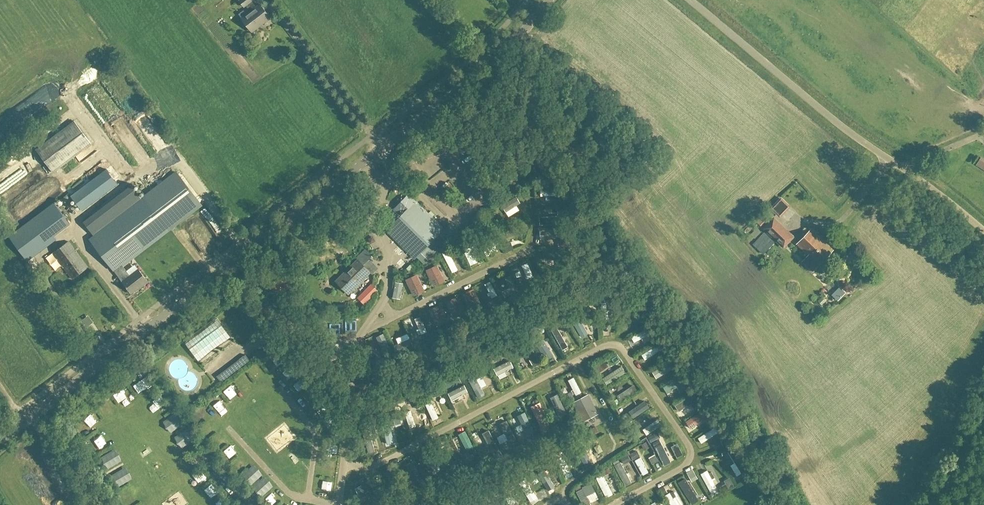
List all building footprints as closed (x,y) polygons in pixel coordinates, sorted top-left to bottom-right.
[(243,19),(252,32),(271,18),(262,4),(257,8),(252,1),(253,0),(240,0),(245,6),(246,5),(251,12),(247,15),(244,11),(240,15),(243,19)] [(74,121),(36,150),(53,172),(91,144),(74,121)] [(145,134),(156,127),(153,122),(142,129),(145,134)] [(133,153),(143,145),(128,127),(118,135),(133,153)] [(439,139),(444,147),(451,143),(446,135),(439,139)] [(159,140),(160,146),(157,146),(158,153),(169,150),(166,138),(159,140)] [(77,171),(73,165),(69,169),(65,165),(63,167),(70,176),(77,171)] [(71,196),(83,211),(118,185),(106,168),(71,196)] [(441,178),(438,171),(428,177),(432,183),(441,178)] [(177,172),(145,197),(91,238),(115,270),(114,270),(123,282),(132,293),(148,281),(139,269),(131,276),(122,264),(168,229),(169,229),(201,205),(177,172)] [(93,235),(141,198),(132,185),(83,222),(93,235)] [(497,194),(487,202),(492,210),(503,201),(497,194)] [(775,209),(782,216),(791,206),(784,199),(775,209)] [(415,201),(392,224),(413,245),(407,251),(415,258),(416,257),(423,250),(427,254),(424,257),(423,258),(427,262),(447,242),(439,234),(444,229),(415,201)] [(69,224),(54,203),(9,236),(25,257),(69,224)] [(793,237),(774,219),(765,229),(783,247),(793,237)] [(462,237),(475,228),(471,223),(459,232),(462,237)] [(759,227),(749,239),(767,255),(778,243),(759,227)] [(819,265),(833,251),(811,230),(798,244),(819,265)] [(179,235),(182,245),(193,242),(190,232),(179,235)] [(68,242),(53,253),(72,279),(88,268),(68,242)] [(507,246),(511,256),(517,254),(513,243),(507,246)] [(358,260),(336,281),(349,294),(370,272),(371,273),(376,268),(368,260),(372,256),(365,250),(357,258),(358,260)] [(451,252),(445,255),(456,276),(461,273),(451,252)] [(436,266),(426,271),(434,287),(444,282),(436,266)] [(416,276),(406,281),(414,297),(424,293),(416,276)] [(518,292),(511,276),(505,279),(510,288),(502,292),(504,298),(518,292)] [(371,284),(357,298),(363,305),(377,291),(371,284)] [(473,290),(463,294),(471,311),(481,306),(473,290)] [(457,298),(446,302),(454,319),(464,314),(457,298)] [(440,306),(429,311),(437,327),(447,322),(440,306)] [(584,340),(592,336),(581,316),(573,320),(584,340)] [(217,319),(184,343),(198,362),(231,338),(217,319)] [(424,319),(418,321),(423,334),(428,333),(424,319)] [(637,343),(651,337),(648,330),(633,336),(637,343)] [(648,362),(663,353),(658,346),(644,356),(648,362)] [(245,354),(237,360),(240,364),(248,358),(245,354)] [(668,363),(654,374),(659,379),(672,369),(668,363)] [(196,396),(202,383),(190,376),(193,371),(180,364),(173,377),(184,383),(182,389),(196,396)] [(623,366),(605,377),(610,384),(627,373),(623,366)] [(291,383),(299,377),(292,368),(284,374),(291,383)] [(226,369),(216,377),(220,382),(230,375),(226,369)] [(576,377),(570,380),(577,397),(583,394),(576,377)] [(484,398),(491,396),(483,378),(476,381),(484,398)] [(665,386),(670,397),(678,393),(677,392),(685,388),(680,378),(665,386)] [(136,388),(143,397),(155,388),(148,379),(136,388)] [(305,383),(298,388),(302,394),(309,389),(305,383)] [(618,395),(622,401),(639,390),(635,384),(618,395)] [(547,391),(560,409),(566,405),(553,386),(547,391)] [(706,404),(697,391),(675,406),(679,412),(690,405),(693,409),(698,406),(700,408),(706,404)] [(460,412),(465,409),(457,393),(451,396),(460,412)] [(598,415),(587,395),(573,403),(584,422),(598,415)] [(536,415),(545,411),(541,401),(531,406),(536,415)] [(434,403),(429,405),(435,422),(440,420),(434,403)] [(703,410),(686,422),(692,431),(710,419),(703,410)] [(526,412),(521,414),(524,423),(529,421),(526,412)] [(483,426),(492,420),(489,414),(480,419),(483,426)] [(86,436),(98,422),(93,417),(80,431),(86,436)] [(645,429),(649,436),(661,429),(657,422),(645,429)] [(703,445),(721,436),(717,428),(699,437),(703,445)] [(183,435),(190,444),(198,438),(190,429),(183,435)] [(467,432),(462,434),(468,447),(473,445),(467,432)] [(182,451),(189,444),(183,437),(175,444),(182,451)] [(666,468),(674,464),(662,438),(654,442),(666,468)] [(232,463),(244,455),(239,448),(227,455),(232,463)] [(585,448),(579,451),(586,465),(592,462),(585,448)] [(567,479),(574,477),(565,455),(558,458),(567,479)] [(644,476),(650,474),(643,456),(637,459),(644,476)] [(242,476),(252,466),(247,460),(236,470),(242,476)] [(633,483),(626,463),(617,465),(624,486),(633,483)] [(710,470),(702,473),(713,496),(721,492),(710,470)] [(201,485),(209,479),(203,471),(195,476),(201,485)] [(598,477),(608,498),(614,495),(604,474),(598,477)] [(375,495),(366,477),(358,481),(364,492),(357,495),(361,503),(375,495)] [(692,504),(700,501),(689,477),(681,481),(692,504)] [(524,482),(533,501),(540,498),(531,479),(524,482)] [(591,491),(596,487),(592,481),(587,484),(591,491)] [(132,502),(137,498),(132,491),(127,495),(132,502)] [(667,495),(672,504),(678,504),(672,492),(667,495)] [(209,501),(212,504),(215,504),(223,498),(219,493),(209,501)] [(508,497),(512,504),(518,504),(513,494),(508,497)] [(122,498),(126,504),(128,504),(131,504),(126,495),(122,498)]
